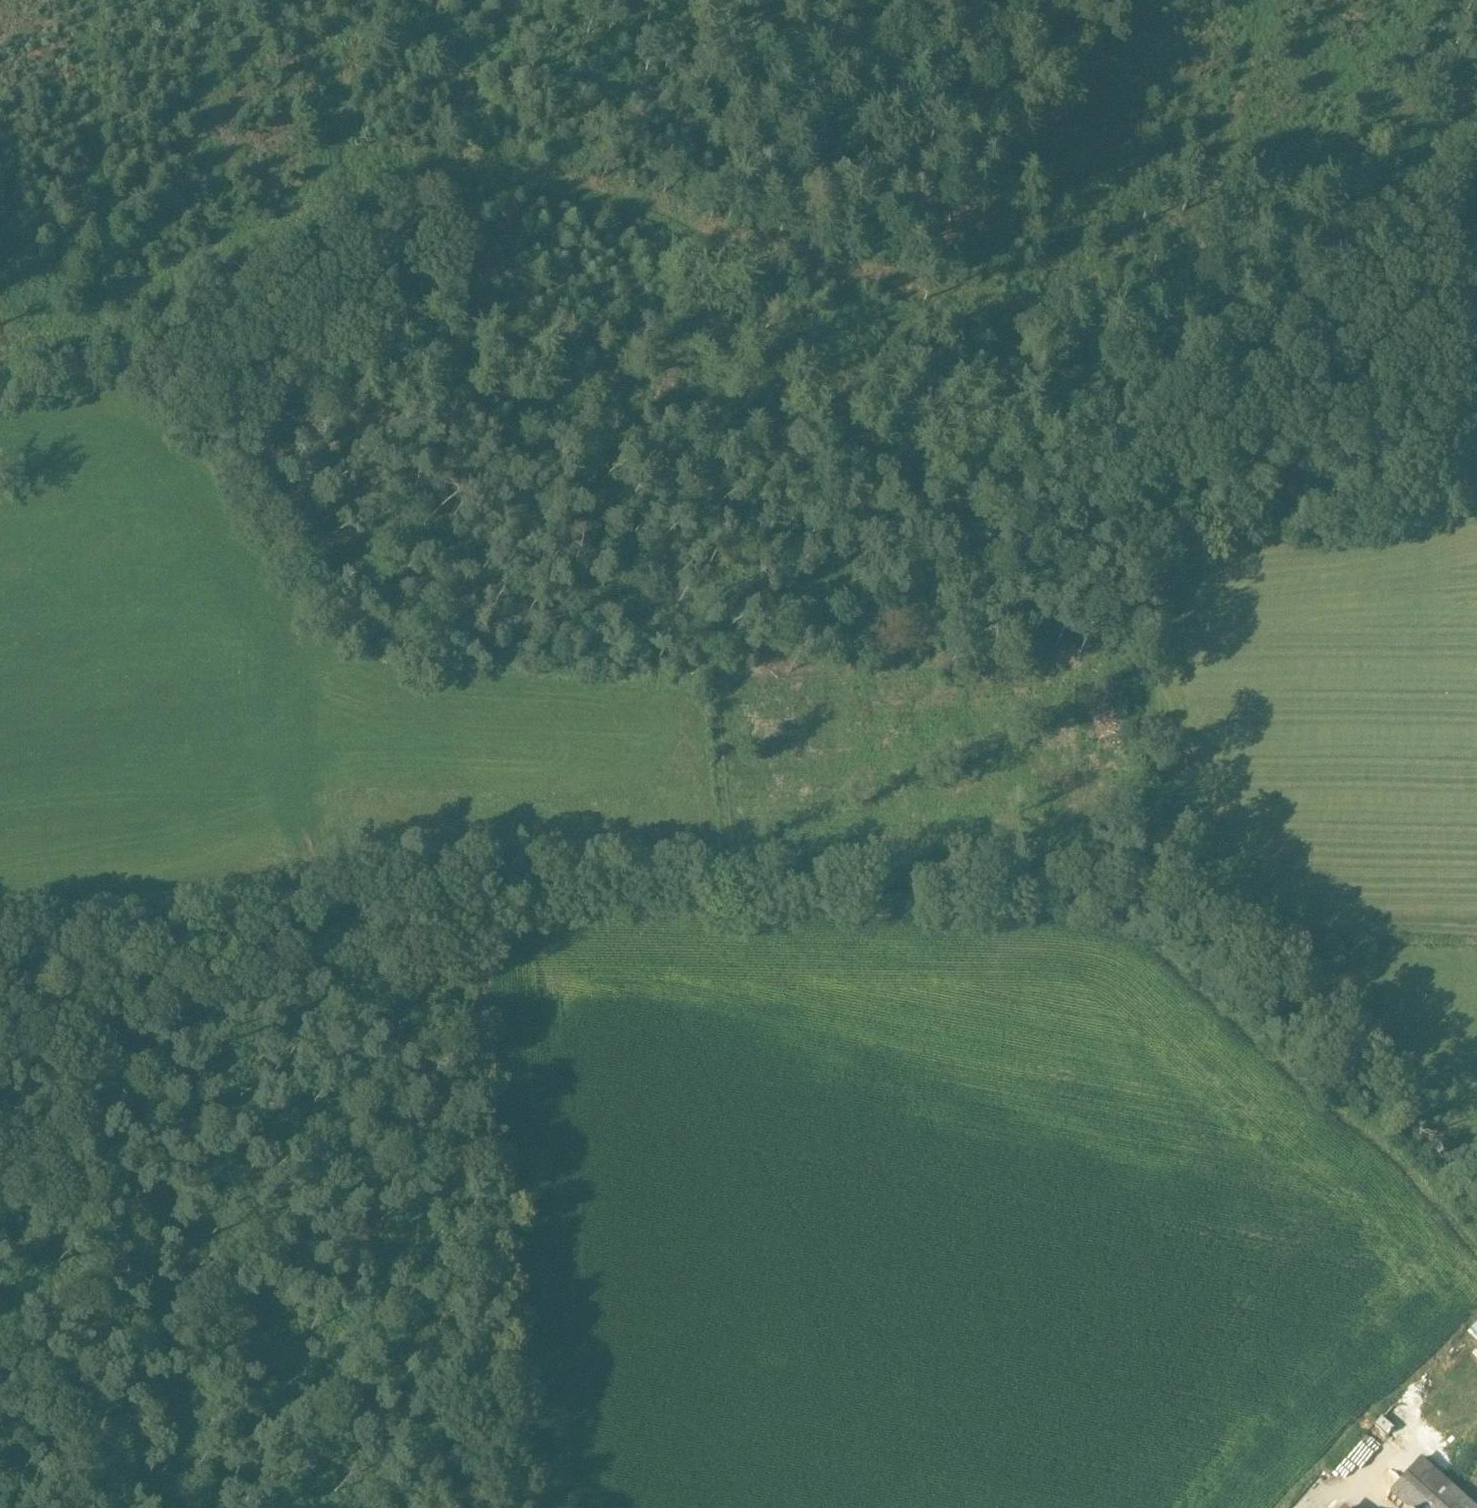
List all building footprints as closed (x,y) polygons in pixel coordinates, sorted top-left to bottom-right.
[(1421,1461),(1391,1494),(1407,1507),(1474,1507),(1451,1487),(1421,1461)]
